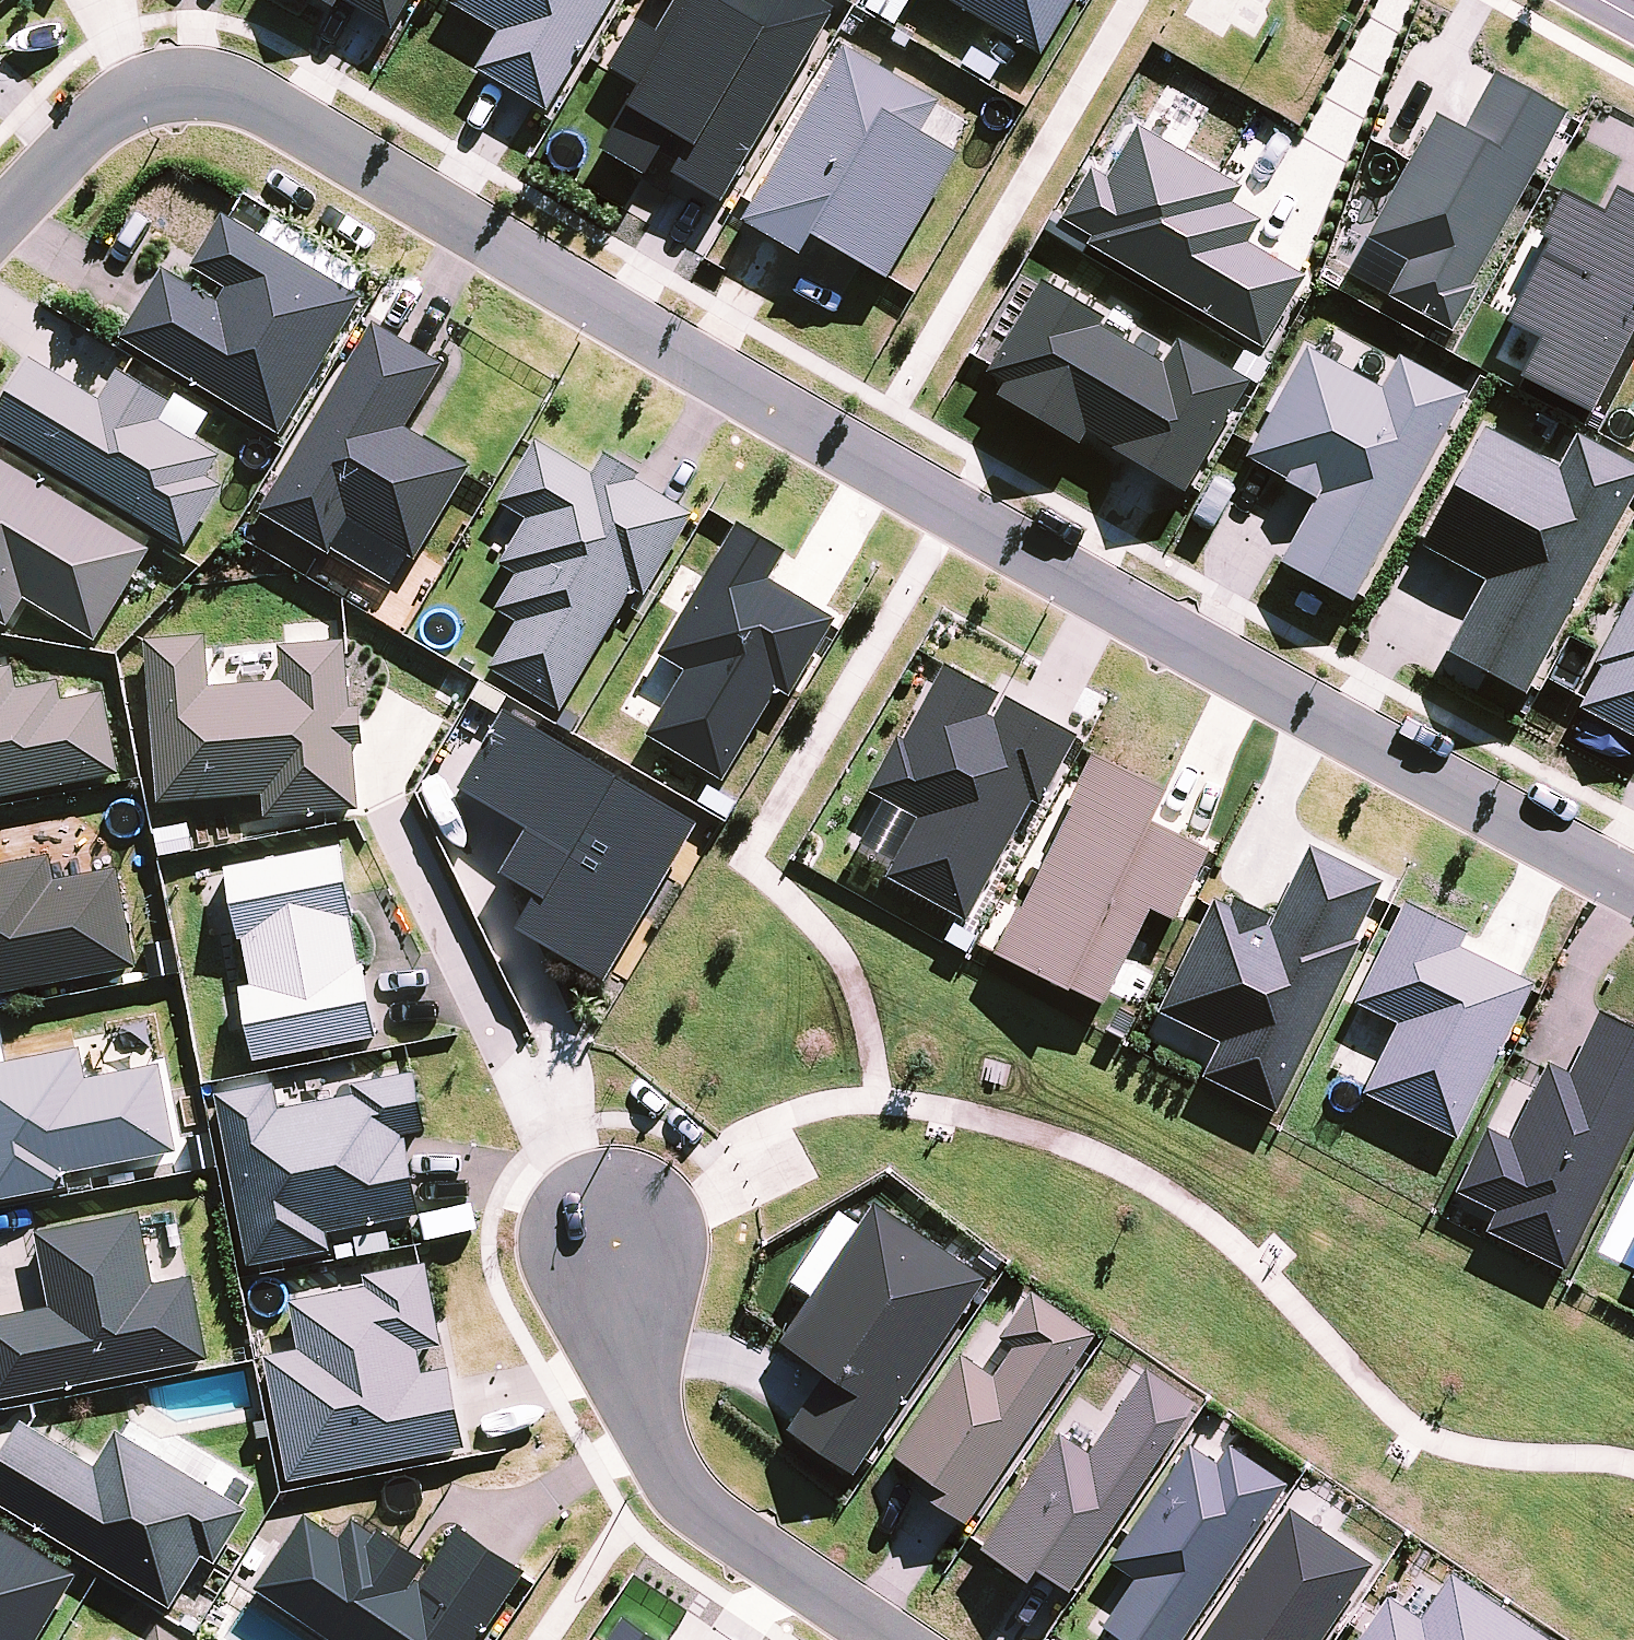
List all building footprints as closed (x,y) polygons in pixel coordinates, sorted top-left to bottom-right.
[(412,0),(309,0),(333,14),(339,4),(392,34),(412,0)] [(616,0),(452,0),(447,7),(498,37),(476,73),(548,115),(616,0)] [(720,207),(835,13),(812,0),(678,0),(657,36),(637,25),(608,73),(638,91),(600,156),(646,183),(648,180),(665,190),(672,178),(720,207)] [(1041,59),(1076,0),(939,0),(1041,59)] [(940,106),(843,51),(753,206),(741,226),(803,262),(813,244),(885,286),(888,281),(958,160),(921,139),(940,106)] [(1471,289),(1567,117),(1494,77),(1462,134),(1434,119),(1366,243),(1407,265),(1388,299),(1387,301),(1451,337),(1476,292),(1471,289)] [(1090,241),(1086,247),(1261,352),(1306,280),(1248,247),(1262,225),(1233,208),(1242,192),(1137,131),(1105,182),(1089,171),(1061,222),(1090,241)] [(1633,333),(1633,202),(1616,193),(1603,218),(1556,193),(1537,228),(1544,231),(1538,242),(1548,247),(1506,328),(1539,346),(1519,384),(1589,419),(1633,333)] [(163,271),(120,343),(280,438),(363,300),(354,295),(260,239),(223,216),(191,269),(225,289),(217,303),(163,271)] [(271,220),(260,239),(354,295),(365,276),(271,220)] [(1407,265),(1366,243),(1347,276),(1388,299),(1407,265)] [(1183,496),(1249,385),(1177,344),(1163,368),(1098,332),(1105,322),(1041,286),(992,369),(986,378),(1004,389),(996,402),(1078,449),(1086,436),(1113,451),(1111,454),(1183,496)] [(444,369),(373,326),(371,329),(258,516),(329,559),(350,525),(415,564),(467,477),(471,470),(406,431),(444,369)] [(1351,606),(1469,396),(1397,358),(1380,389),(1306,350),(1245,460),(1287,481),(1284,485),(1316,502),(1280,569),(1351,606)] [(0,410),(0,440),(186,551),(223,490),(207,481),(219,461),(194,445),(159,425),(171,405),(118,373),(100,403),(29,361),(0,410)] [(171,405),(159,425),(194,445),(210,418),(175,397),(171,405)] [(1633,497),(1633,467),(1576,436),(1557,469),(1484,430),(1421,547),(1485,582),(1445,657),(1525,700),(1633,497)] [(644,599),(694,517),(637,483),(640,477),(603,455),(590,477),(535,444),(498,506),(527,523),(500,567),(517,577),(496,612),(516,623),(488,670),(560,713),(632,592),(644,599)] [(152,554),(0,463),(0,625),(7,629),(23,603),(95,647),(152,554)] [(789,701),(836,622),(770,583),(785,557),(734,527),(657,657),(685,673),(646,739),(723,784),(777,694),(789,701)] [(1593,666),(1600,669),(1584,702),(1579,713),(1633,741),(1633,590),(1593,666)] [(206,640),(145,645),(157,807),(262,799),(264,820),(359,813),(354,750),(362,750),(359,710),(350,711),(345,645),(278,650),(280,685),(210,690),(206,640)] [(1040,809),(1076,740),(1005,701),(993,722),(988,719),(999,699),(944,670),(902,746),(896,742),(868,794),(883,802),(859,847),(893,865),(887,880),(966,924),(1032,805),(1040,809)] [(118,778),(102,697),(61,705),(57,686),(16,694),(12,671),(0,673),(0,801),(118,778)] [(605,986),(699,827),(504,713),(456,794),(526,834),(499,879),(536,900),(516,934),(605,986)] [(1175,927),(1208,855),(1153,828),(1168,798),(1092,757),(1065,812),(1070,814),(1021,913),(1016,911),(994,957),(1103,1012),(1151,915),(1175,927)] [(340,848),(223,869),(237,945),(242,944),(250,987),(238,989),(252,1065),(377,1042),(363,968),(358,969),(350,923),(354,922),(340,848)] [(1276,1119),(1360,947),(1354,944),(1383,886),(1308,850),(1269,930),(1267,928),(1270,919),(1233,901),(1229,910),(1213,902),(1158,1015),(1220,1046),(1201,1081),(1276,1119)] [(137,971),(117,874),(55,886),(50,860),(0,870),(0,999),(137,971)] [(1457,1143),(1534,987),(1461,951),(1468,937),(1404,904),(1354,1005),(1398,1025),(1362,1097),(1457,1143)] [(1633,1132),(1633,1033),(1598,1016),(1568,1078),(1546,1066),(1509,1144),(1487,1133),(1455,1195),(1496,1215),(1485,1236),(1565,1275),(1633,1132)] [(0,1067),(0,1204),(65,1191),(62,1178),(175,1156),(158,1069),(85,1083),(79,1051),(0,1067)] [(274,1088),(215,1099),(248,1270),(331,1254),(327,1236),(418,1219),(403,1140),(426,1135),(415,1076),(350,1088),(352,1099),(279,1113),(274,1088)] [(874,1207),(858,1229),(809,1300),(778,1348),(825,1378),(786,1433),(853,1479),(986,1282),(874,1207)] [(789,1286),(809,1300),(858,1229),(838,1214),(789,1286)] [(207,1363),(190,1282),(154,1289),(139,1217),(35,1237),(49,1312),(0,1322),(0,1404),(207,1363)] [(298,1353),(264,1359),(288,1486),(464,1453),(448,1370),(422,1375),(419,1355),(442,1350),(426,1266),(363,1278),(365,1289),(289,1304),(298,1353)] [(966,1526),(1094,1337),(1031,1294),(999,1341),(1012,1350),(993,1379),(959,1356),(888,1460),(917,1480),(911,1489),(966,1526)] [(1067,1595),(1195,1405),(1144,1372),(1087,1456),(1058,1436),(979,1555),(1026,1588),(1036,1574),(1067,1595)] [(0,1458),(0,1509),(169,1611),(200,1559),(214,1568),(247,1514),(116,1434),(94,1470),(20,1425),(0,1458)] [(1284,1487),(1226,1448),(1216,1464),(1188,1446),(1108,1563),(1135,1581),(1103,1629),(1119,1639),(1180,1639),(1284,1487)] [(1201,1639),(1323,1639),(1372,1569),(1287,1512),(1201,1639)] [(522,1579),(526,1574),(459,1528),(414,1592),(410,1589),(425,1566),(375,1532),(372,1537),(351,1523),(339,1541),(304,1517),(255,1590),(329,1639),(481,1639),(522,1579)] [(76,1576),(0,1531),(0,1639),(38,1639),(76,1576)] [(1425,1614),(1441,1588),(1419,1573),(1402,1598),(1425,1614)] [(1441,1588),(1425,1614),(1419,1621),(1387,1600),(1360,1639),(1487,1639),(1505,1613),(1450,1576),(1441,1588)] [(1505,1613),(1487,1639),(1545,1639),(1505,1613)] [(622,1619),(608,1639),(653,1639),(622,1619)] [(158,1628),(149,1639),(176,1639),(158,1628)]
